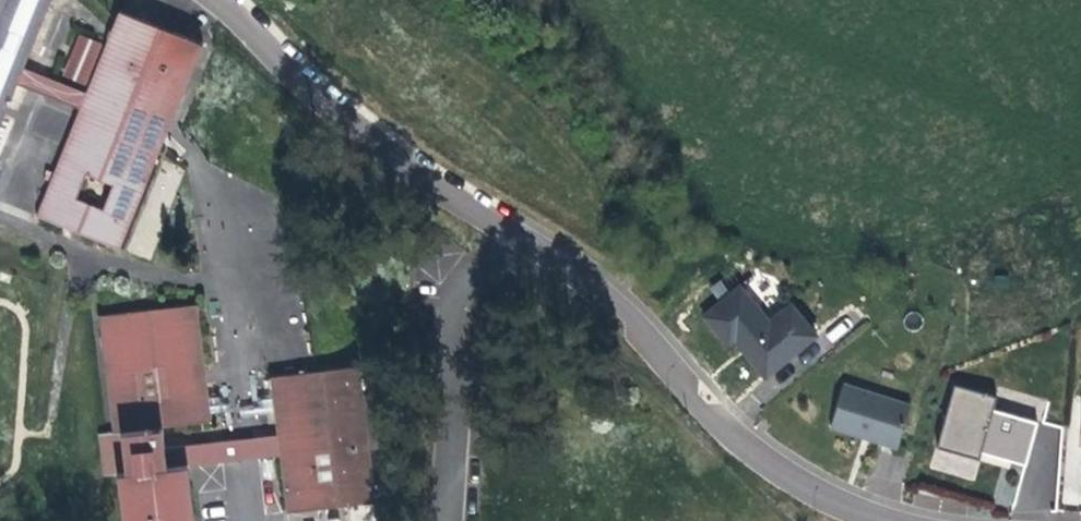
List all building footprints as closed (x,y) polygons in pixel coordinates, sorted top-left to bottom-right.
[(20,107),(27,90),(66,0),(0,0),(0,153),(20,107)] [(82,134),(38,232),(120,268),(183,122),(206,70),(125,35),(89,118),(82,134)] [(89,118),(27,90),(20,107),(82,134),(89,118)] [(197,299),(103,309),(116,423),(100,425),(105,467),(116,467),(123,520),(197,520),(193,487),(191,474),(189,460),(176,461),(172,417),(212,413),(211,387),(206,357),(197,299)] [(741,299),(734,305),(704,330),(729,359),(736,353),(744,363),(756,376),(767,389),(797,364),(792,358),(813,340),(794,319),(791,316),(770,333),(741,299)] [(818,346),(813,340),(792,358),(797,364),(818,346)] [(357,388),(270,400),(277,462),(279,475),(284,520),(373,520),(369,491),(357,388)] [(1029,470),(1040,426),(995,416),(998,403),(956,393),(940,456),(983,467),(985,460),(1015,467),(1029,470)] [(913,413),(843,394),(832,439),(854,445),(900,458),(913,413)] [(983,467),(940,456),(935,478),(978,488),(983,467)] [(985,460),(983,467),(994,470),(1013,474),(1015,467),(985,460)] [(279,475),(277,462),(191,474),(193,487),(279,475)]
